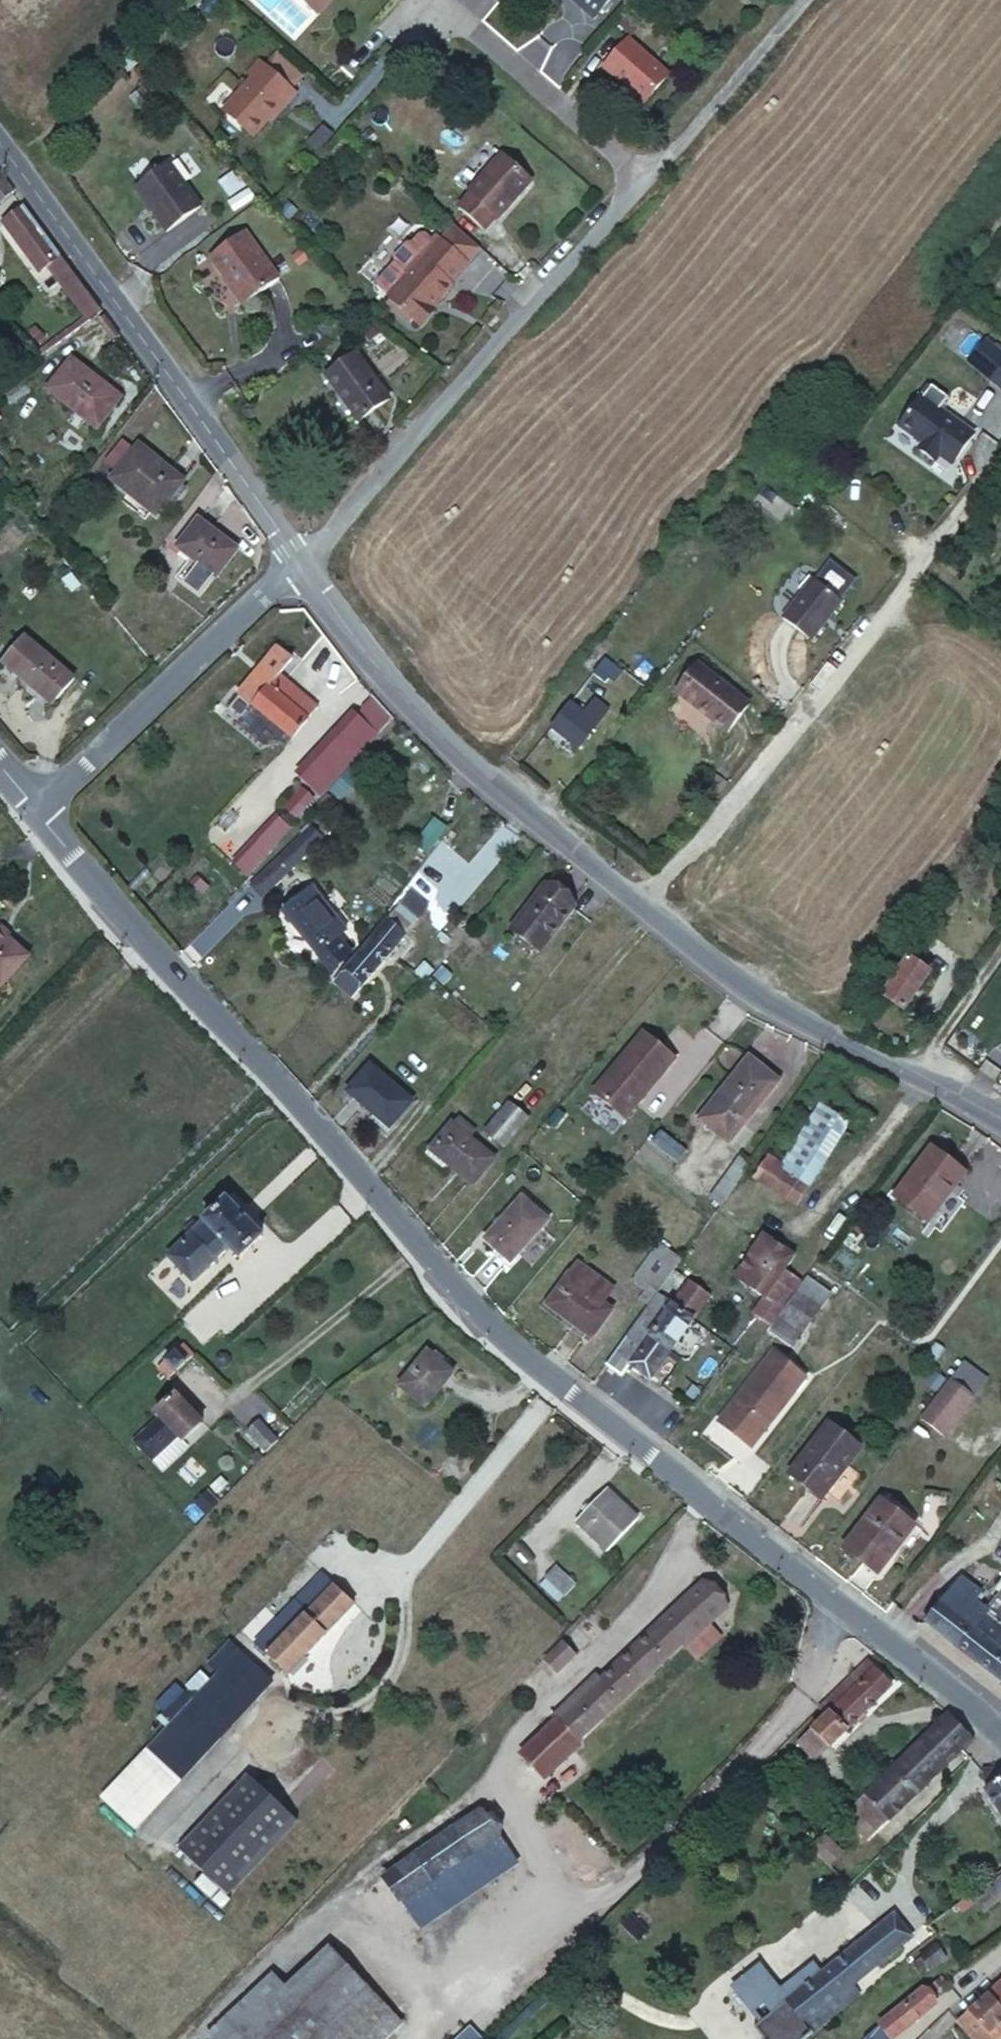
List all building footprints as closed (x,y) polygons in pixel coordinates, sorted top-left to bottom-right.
[(319,14),(332,0),(305,0),(319,14)] [(582,1),(579,4),(595,18),(610,0),(582,0),(582,1)] [(672,68),(634,36),(609,64),(646,96),(672,68)] [(243,66),(249,71),(260,59),(254,53),(243,66)] [(278,53),(269,64),(295,86),(305,74),(278,53)] [(295,90),(260,59),(249,71),(235,86),(239,89),(222,106),(252,133),(281,101),(284,104),(295,90)] [(533,176),(505,152),(472,189),(474,190),(498,212),(500,213),(533,176)] [(181,158),(147,183),(178,224),(212,198),(181,158)] [(0,179),(0,207),(13,196),(0,179)] [(498,212),(474,190),(461,204),(486,226),(498,212)] [(108,318),(24,210),(2,228),(41,275),(48,270),(93,328),(108,318)] [(458,223),(443,240),(471,264),(485,247),(458,223)] [(471,264),(439,236),(436,239),(425,229),(420,229),(413,237),(407,237),(395,250),(395,256),(408,269),(413,272),(393,293),(390,296),(422,325),(463,282),(459,278),(471,264)] [(253,231),(221,256),(254,300),(286,276),(253,231)] [(378,279),(393,293),(413,272),(408,269),(395,256),(378,273),(378,279)] [(72,357),(48,387),(94,423),(118,392),(72,357)] [(399,404),(369,359),(339,378),(368,423),(399,404)] [(928,381),(905,411),(928,429),(923,435),(940,448),(944,442),(957,452),(980,422),(928,381)] [(139,438),(115,471),(160,508),(186,475),(139,438)] [(201,510),(183,540),(219,566),(240,536),(201,510)] [(846,588),(816,565),(786,602),(816,625),(846,588)] [(616,674),(633,653),(619,642),(602,663),(616,674)] [(72,680),(25,643),(5,668),(51,706),(72,680)] [(290,741),(318,710),(281,675),(294,660),(280,647),(238,692),(290,741)] [(743,708),(698,671),(676,698),(720,735),(743,708)] [(617,698),(602,687),(593,699),(580,689),(560,713),(587,734),(617,698)] [(377,691),(365,703),(386,724),(398,711),(377,691)] [(317,754),(338,775),(386,724),(365,703),(317,754)] [(299,786),(283,808),(299,820),(315,797),(299,786)] [(276,812),(253,836),(270,853),(293,829),(276,812)] [(314,824),(255,879),(267,893),(327,839),(314,824)] [(322,881),(287,907),(338,971),(353,953),(341,936),(355,926),(322,881)] [(548,888),(510,931),(536,954),(573,910),(548,888)] [(409,904),(338,978),(354,991),(424,918),(409,904)] [(27,956),(0,932),(0,986),(27,956)] [(932,975),(897,949),(881,971),(892,980),(881,994),(905,1011),(932,975)] [(644,1033),(593,1094),(625,1121),(676,1060),(644,1033)] [(745,1060),(712,1103),(742,1125),(774,1083),(745,1060)] [(371,1063),(348,1090),(385,1122),(408,1096),(371,1063)] [(508,1103),(483,1132),(500,1147),(526,1120),(508,1103)] [(766,1161),(782,1172),(819,1119),(796,1103),(759,1156),(766,1161)] [(755,1178),(798,1208),(847,1139),(859,1147),(862,1142),(867,1145),(875,1132),(829,1105),(819,1119),(782,1172),(766,1161),(755,1178)] [(449,1121),(425,1148),(442,1163),(466,1183),(489,1156),(449,1121)] [(442,1163),(425,1148),(420,1155),(436,1170),(442,1163)] [(926,1150),(886,1204),(925,1232),(941,1207),(948,1210),(968,1182),(926,1150)] [(262,1235),(223,1194),(193,1222),(190,1218),(178,1230),(182,1234),(167,1248),(192,1276),(227,1243),(240,1255),(262,1235)] [(522,1195),(486,1236),(511,1258),(545,1216),(522,1195)] [(769,1299),(758,1313),(777,1328),(800,1296),(786,1285),(803,1261),(774,1241),(743,1281),(769,1299)] [(618,1281),(588,1256),(552,1302),(594,1335),(615,1307),(605,1299),(618,1281)] [(651,1282),(662,1291),(679,1268),(669,1260),(651,1282)] [(813,1281),(786,1320),(809,1336),(836,1298),(813,1281)] [(674,1304),(660,1294),(607,1365),(623,1376),(632,1365),(652,1379),(714,1298),(691,1282),(674,1304)] [(786,1320),(777,1333),(801,1350),(810,1337),(809,1336),(786,1320)] [(156,1363),(168,1376),(192,1353),(181,1341),(156,1363)] [(719,1419),(752,1445),(807,1375),(774,1349),(719,1419)] [(454,1374),(425,1350),(394,1389),(424,1413),(454,1374)] [(933,1381),(927,1390),(934,1395),(941,1388),(933,1381)] [(969,1406),(945,1387),(914,1426),(938,1445),(969,1406)] [(200,1417),(174,1392),(153,1409),(157,1415),(135,1433),(152,1451),(173,1433),(178,1437),(200,1417)] [(265,1444),(278,1432),(258,1411),(245,1424),(265,1444)] [(827,1417),(787,1470),(821,1495),(861,1444),(827,1417)] [(43,1463),(36,1470),(45,1479),(52,1472),(43,1463)] [(607,1490),(577,1523),(606,1551),(637,1519),(607,1490)] [(882,1495),(843,1548),(881,1578),(898,1555),(888,1547),(910,1518),(882,1495)] [(317,1571),(247,1642),(278,1673),(350,1603),(317,1571)] [(547,1572),(535,1582),(551,1597),(562,1586),(547,1572)] [(936,1626),(958,1644),(979,1661),(1000,1679),(1000,1595),(979,1576),(936,1626)] [(515,1753),(538,1777),(642,1680),(678,1645),(690,1656),(715,1632),(705,1617),(722,1602),(701,1580),(597,1675),(594,1672),(572,1693),(575,1698),(515,1753)] [(558,1638),(537,1656),(550,1670),(570,1651),(558,1638)] [(793,1747),(812,1768),(849,1730),(892,1689),(867,1662),(813,1715),(820,1722),(793,1747)] [(245,1676),(227,1692),(239,1703),(256,1685),(245,1676)] [(151,1724),(132,1742),(166,1775),(220,1721),(208,1710),(176,1679),(151,1704),(162,1714),(151,1724)] [(227,1692),(208,1710),(220,1721),(239,1703),(227,1692)] [(141,1713),(151,1724),(162,1714),(151,1704),(141,1713)] [(884,1811),(888,1816),(959,1751),(966,1759),(979,1748),(946,1715),(866,1792),(884,1811)] [(277,1722),(205,1797),(255,1844),(326,1770),(277,1722)] [(159,1769),(132,1742),(120,1755),(146,1781),(159,1769)] [(1000,1820),(1000,1775),(996,1769),(992,1769),(989,1770),(985,1772),(983,1775),(980,1778),(976,1784),(1000,1820)] [(866,1792),(854,1805),(878,1838),(893,1825),(888,1816),(884,1811),(866,1792)] [(395,1905),(376,1878),(356,1890),(391,1945),(519,1864),(481,1811),(436,1839),(454,1865),(395,1905)] [(436,1839),(376,1878),(395,1905),(454,1865),(436,1839)] [(979,1884),(992,1902),(1000,1896),(1000,1868),(979,1884)] [(876,1918),(895,1941),(905,1934),(885,1909),(876,1918)] [(876,1918),(809,1971),(800,1960),(768,1986),(751,1966),(743,1972),(741,1969),(726,1981),(745,2005),(753,1999),(761,2009),(744,2023),(757,2038),(791,2038),(849,1993),(841,1984),(895,1941),(876,1918)] [(226,2038),(377,2038),(391,2025),(333,1966),(290,2007),(273,1992),(226,2038)] [(975,2001),(952,2022),(967,2038),(1000,2038),(1000,1979),(975,2001)] [(929,2006),(920,1989),(866,2026),(874,2038),(876,2038),(929,2006)]
